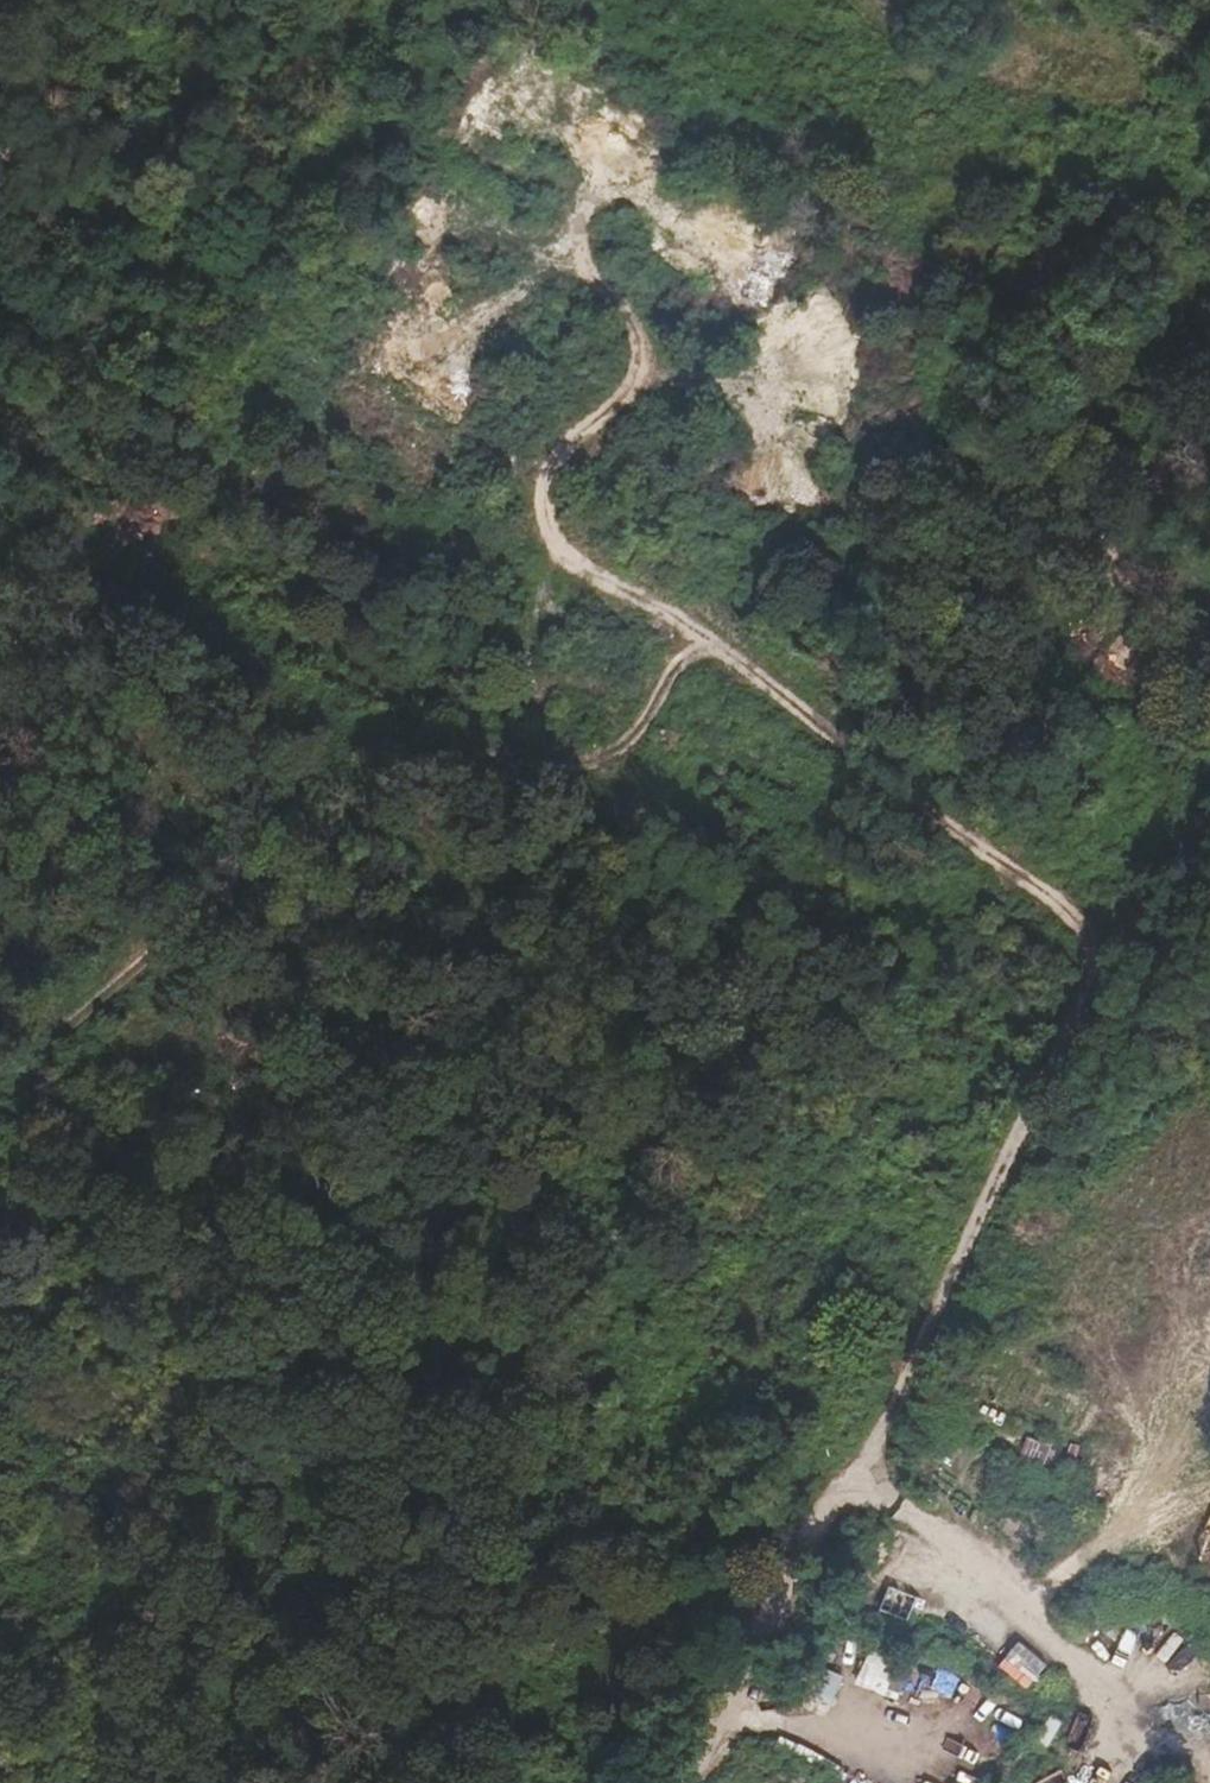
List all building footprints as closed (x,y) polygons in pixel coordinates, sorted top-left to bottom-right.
[(871,1645),(859,1679),(887,1688),(898,1654),(871,1645)]
